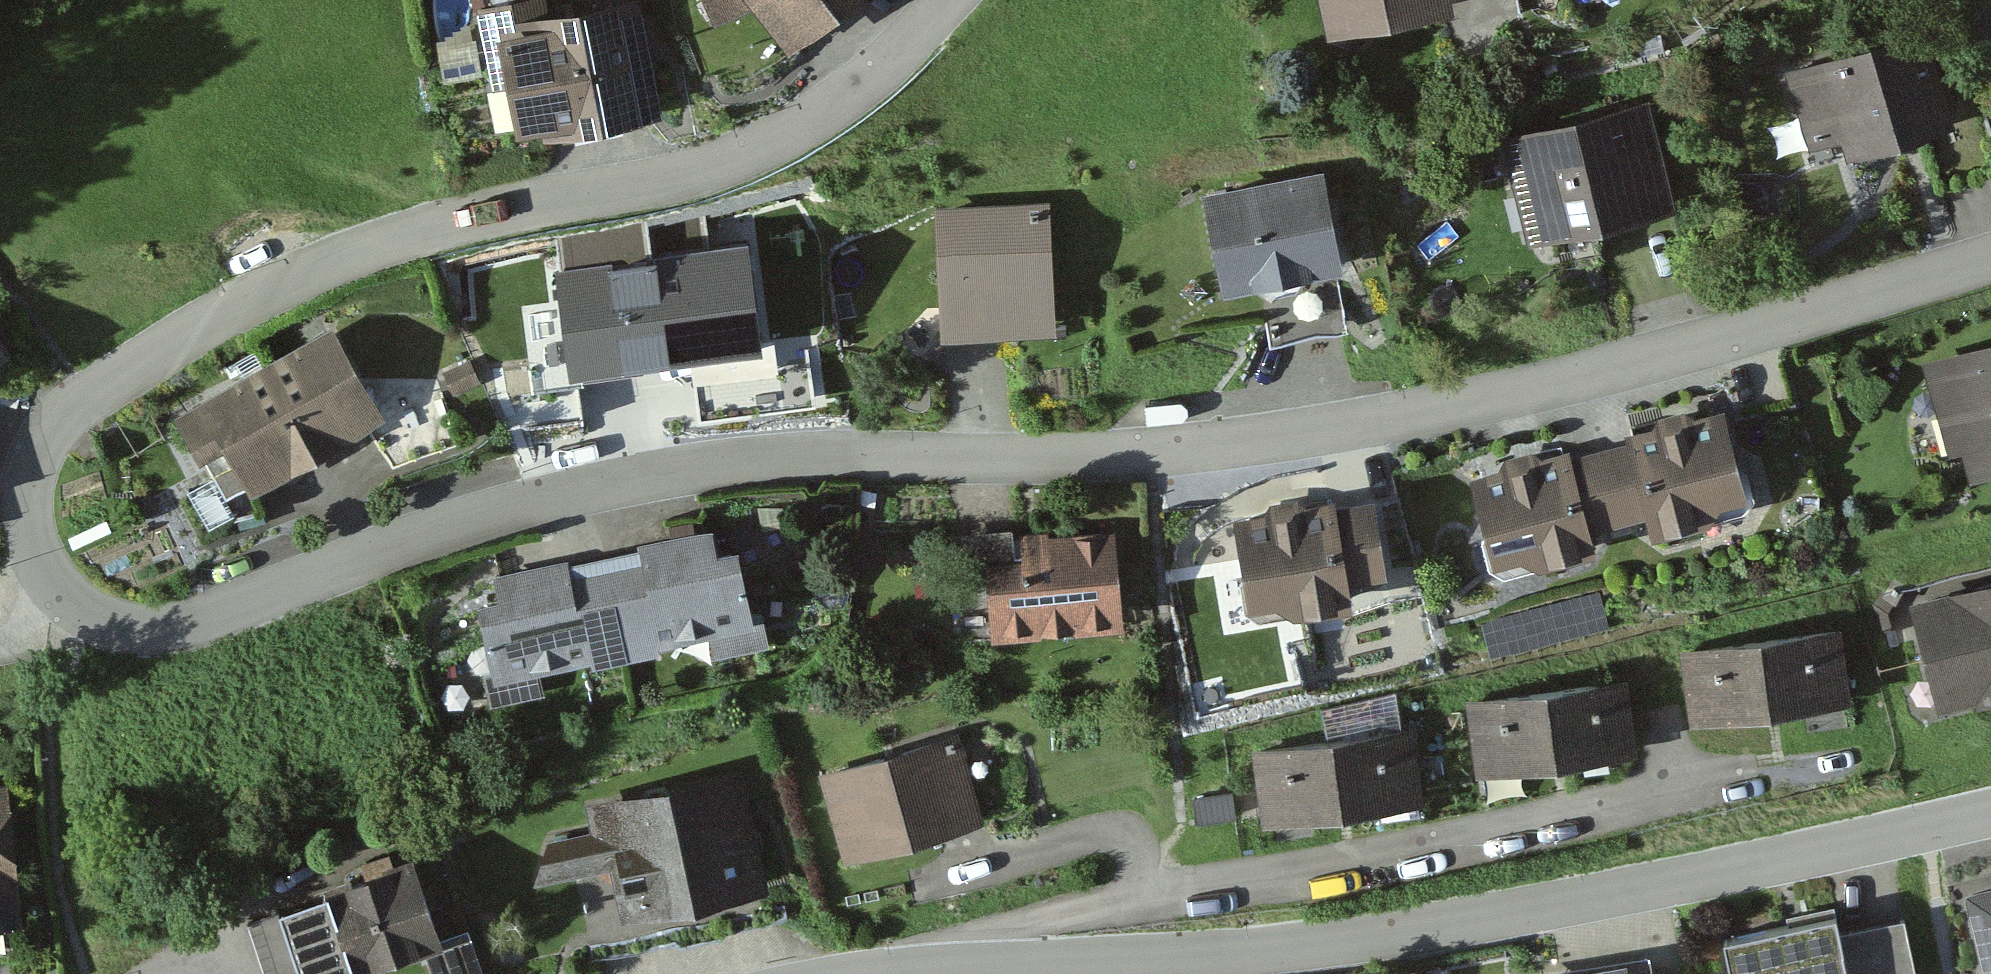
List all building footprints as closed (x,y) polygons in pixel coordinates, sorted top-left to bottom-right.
[(477,0),(499,128),(662,100),(644,0),(552,0),(549,1),(549,0),(480,0),(477,0)] [(835,0),(705,0),(713,21),(755,3),(786,38),(835,0)] [(1327,25),(1441,0),(1321,0),(1327,25)] [(1951,113),(1923,21),(1788,61),(1812,138),(1843,129),(1848,145),(1922,122),(1951,113)] [(1650,95),(1503,133),(1528,230),(1676,192),(1650,95)] [(1324,161),(1202,187),(1223,283),(1258,277),(1262,280),(1274,288),(1300,286),(1308,268),(1336,263),(1345,261),(1324,161)] [(1050,198),(936,204),(943,334),(1057,327),(1050,198)] [(1347,323),(1336,263),(1308,268),(1300,286),(1274,288),(1262,280),(1272,338),(1347,323)] [(334,319),(261,359),(307,443),(365,411),(380,403),(367,379),(334,319)] [(0,329),(0,351),(10,343),(0,329)] [(1920,355),(1948,447),(1965,442),(1973,469),(1990,463),(1990,334),(1920,355)] [(470,356),(445,368),(455,390),(480,378),(470,356)] [(307,443),(261,359),(174,406),(198,451),(206,447),(227,485),(307,443)] [(380,403),(365,411),(394,457),(458,439),(437,380),(367,379),(380,403)] [(1726,401),(1626,427),(1629,438),(1647,507),(1652,528),(1713,513),(1723,492),(1748,485),(1726,401)] [(1629,438),(1577,451),(1594,520),(1647,507),(1629,438)] [(1577,451),(1573,439),(1469,465),(1493,556),(1524,548),(1540,558),(1600,542),(1594,520),(1577,451)] [(1338,496),(1235,511),(1247,597),(1279,593),(1295,603),(1352,595),(1350,571),(1340,503),(1338,496)] [(1375,498),(1340,503),(1350,571),(1385,566),(1375,498)] [(1021,552),(987,554),(989,570),(993,624),(1125,614),(1117,522),(1019,530),(1020,536),(1021,552)] [(712,523),(635,538),(637,545),(603,553),(623,650),(658,644),(656,634),(709,623),(715,653),(770,642),(762,605),(753,607),(739,533),(715,538),(712,523)] [(1021,552),(1020,536),(1013,537),(1012,524),(960,528),(964,572),(989,570),(987,554),(1021,552)] [(623,650),(603,553),(571,559),(569,551),(490,567),(494,588),(478,591),(492,662),(480,664),(488,702),(541,691),(535,658),(593,647),(595,655),(623,650)] [(993,624),(989,570),(964,572),(950,573),(954,634),(994,631),(993,624)] [(1914,604),(1941,711),(1990,699),(1990,585),(1914,604)] [(1843,623),(1681,647),(1691,711),(1852,687),(1843,623)] [(1626,673),(1464,699),(1475,764),(1636,738),(1626,673)] [(1412,725),(1250,746),(1259,810),(1421,789),(1412,725)] [(982,811),(960,729),(822,765),(843,847),(982,811)] [(772,887),(746,762),(581,797),(587,823),(546,832),(535,881),(608,866),(620,920),(772,887)] [(1230,787),(1194,793),(1198,815),(1234,810),(1230,787)] [(0,795),(0,914),(21,912),(13,794),(0,795)] [(278,901),(281,908),(301,965),(304,973),(311,973),(356,958),(358,966),(422,943),(441,936),(413,854),(278,901)] [(1967,880),(1990,973),(1990,873),(1967,880)] [(1726,926),(1735,973),(1851,973),(1841,927),(1837,904),(1726,926)] [(281,908),(249,919),(267,973),(276,973),(301,965),(281,908)] [(1841,927),(1851,973),(1910,973),(1918,972),(1906,913),(1841,927)] [(441,936),(422,943),(434,973),(473,973),(485,969),(469,925),(441,936)] [(1515,972),(1516,973),(1655,973),(1652,950),(1515,972)]
